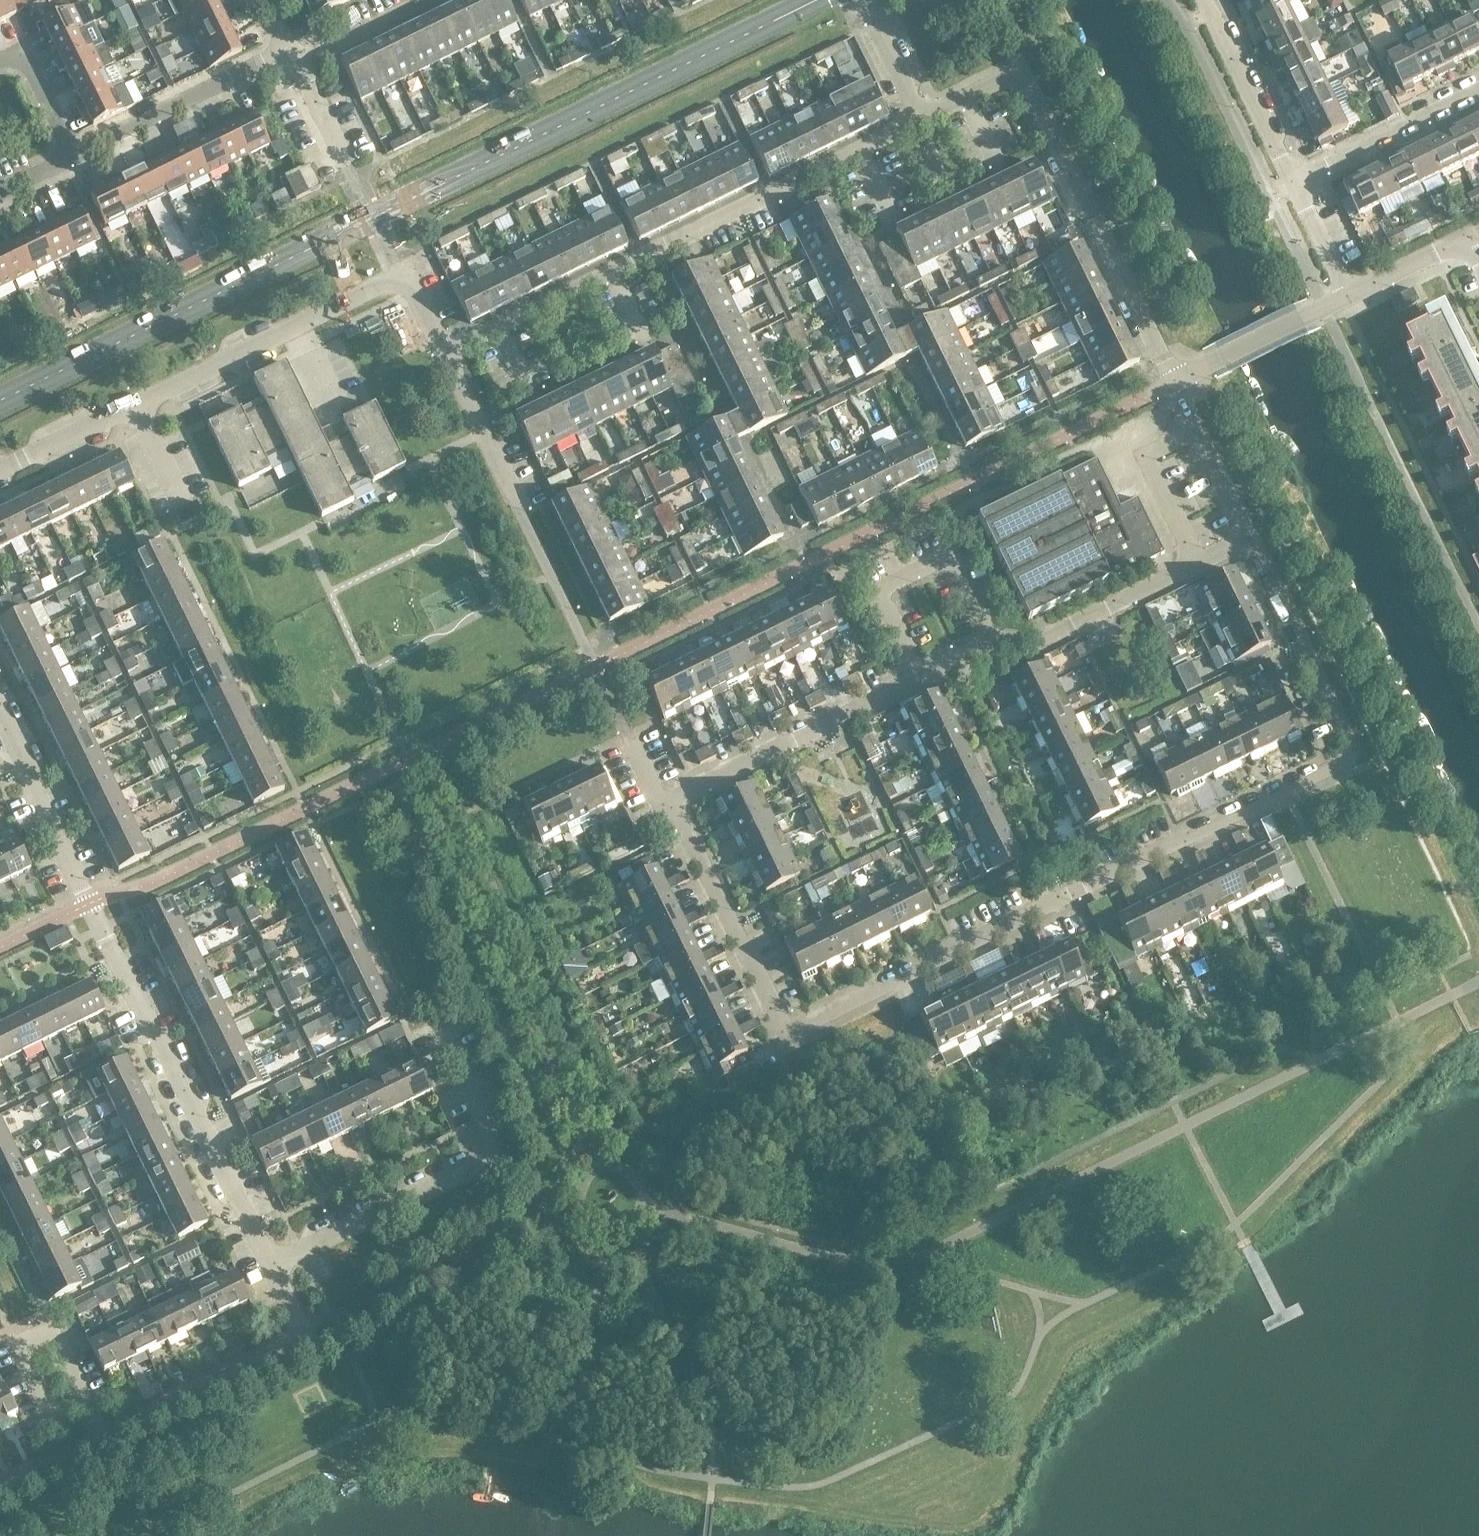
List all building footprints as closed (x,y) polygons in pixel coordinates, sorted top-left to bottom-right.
[(15,15),(8,0),(0,0),(0,22),(15,15)] [(175,17),(183,13),(209,0),(167,0),(175,17)] [(215,0),(209,0),(183,13),(192,31),(223,16),(215,0)] [(312,18),(350,0),(303,0),(312,18)] [(480,0),(466,0),(458,4),(477,42),(496,33),(480,0)] [(505,0),(480,0),(496,33),(517,23),(505,0)] [(545,0),(520,0),(528,17),(549,7),(545,0)] [(1286,0),(1249,0),(1254,11),(1249,13),(1254,22),(1288,5),(1286,0)] [(1392,12),(1387,0),(1379,4),(1385,16),(1392,12)] [(1396,0),(1388,0),(1387,0),(1392,12),(1400,8),(1396,0)] [(1467,1),(1474,15),(1478,13),(1478,2),(1478,0),(1468,0),(1467,1)] [(65,1),(55,6),(59,14),(69,9),(65,1)] [(477,42),(458,4),(439,14),(457,52),(477,42)] [(1298,25),(1288,5),(1254,22),(1258,30),(1262,28),(1268,40),(1298,25)] [(45,29),(52,44),(82,29),(72,8),(69,9),(59,14),(35,26),(39,32),(45,29)] [(128,8),(115,14),(124,34),(137,27),(128,8)] [(664,10),(650,17),(653,24),(667,17),(664,10)] [(457,52),(439,14),(419,23),(438,61),(457,52)] [(232,34),(223,16),(192,31),(200,50),(232,34)] [(1354,23),(1350,16),(1339,21),(1342,29),(1354,23)] [(653,24),(650,17),(636,24),(639,31),(653,24)] [(1451,27),(1465,57),(1478,51),(1478,31),(1472,17),(1451,27)] [(153,19),(142,25),(146,31),(156,26),(153,19)] [(438,61),(419,23),(400,33),(419,71),(438,61)] [(1308,46),(1298,25),(1268,40),(1274,52),(1270,54),(1274,63),(1308,46)] [(1465,57),(1451,27),(1430,37),(1447,72),(1456,68),(1453,63),(1465,57)] [(92,49),(82,29),(52,44),(59,58),(53,61),(56,67),(92,49)] [(137,29),(126,34),(136,53),(146,48),(137,29)] [(625,29),(611,36),(614,43),(628,36),(625,29)] [(1358,32),(1335,43),(1341,55),(1364,44),(1358,32)] [(419,71),(400,33),(380,42),(399,80),(419,71)] [(241,53),(232,34),(200,50),(210,69),(241,53)] [(614,43),(611,36),(597,43),(600,50),(614,43)] [(1447,72),(1430,37),(1410,47),(1424,78),(1436,72),(1439,76),(1447,72)] [(399,80),(380,42),(361,52),(380,90),(399,80)] [(845,50),(841,43),(827,50),(831,57),(845,50)] [(103,44),(92,49),(56,67),(59,73),(65,70),(72,84),(102,70),(113,65),(103,44)] [(1319,66),(1308,46),(1274,63),(1278,71),(1282,69),(1288,81),(1319,66)] [(1424,78),(1410,47),(1388,58),(1405,93),(1415,88),(1412,83),(1424,78)] [(586,48),(572,55),(575,62),(590,55),(586,48)] [(831,57),(827,50),(813,57),(817,64),(831,57)] [(380,90),(361,52),(341,62),(359,100),(380,90)] [(575,62),(572,55),(558,62),(561,69),(575,62)] [(171,56),(160,61),(163,68),(174,63),(171,56)] [(1359,62),(1362,70),(1374,64),(1370,57),(1359,62)] [(806,69),(802,62),(788,69),(792,76),(806,69)] [(177,69),(174,63),(163,68),(167,75),(177,69)] [(1378,72),(1374,64),(1362,70),(1366,78),(1378,72)] [(114,66),(103,72),(102,70),(72,84),(79,99),(73,102),(76,108),(112,90),(111,88),(122,83),(114,66)] [(1329,86),(1319,66),(1288,81),(1294,93),(1290,95),(1294,104),(1329,86)] [(792,76),(788,69),(774,76),(778,83),(792,76)] [(157,71),(147,76),(151,84),(161,79),(157,71)] [(534,74),(520,81),(523,88),(537,81),(534,74)] [(523,88),(520,81),(506,87),(509,95),(523,88)] [(767,88),(764,81),(750,88),(753,95),(767,88)] [(884,114),(868,81),(847,91),(866,129),(887,119),(884,114)] [(123,85),(112,90),(76,108),(79,114),(85,111),(93,126),(133,106),(123,85)] [(1384,85),(1373,90),(1377,99),(1388,93),(1384,85)] [(1339,107),(1329,86),(1294,104),(1298,112),(1303,110),(1309,122),(1339,107)] [(753,95),(750,88),(736,95),(739,102),(753,95)] [(866,129),(847,91),(828,100),(847,139),(866,129)] [(495,93),(481,100),(484,107),(498,100),(495,93)] [(1399,115),(1388,93),(1377,99),(1387,121),(1399,115)] [(484,107),(481,100),(467,106),(470,114),(484,107)] [(847,139),(828,100),(809,110),(827,148),(847,139)] [(715,114),(711,107),(697,114),(701,121),(715,114)] [(1349,128),(1339,107),(1309,122),(1321,148),(1334,141),(1332,137),(1349,128)] [(827,148),(809,110),(789,119),(808,158),(827,148)] [(456,112),(442,119),(446,126),(460,119),(456,112)] [(701,121),(697,114),(683,121),(687,128),(701,121)] [(269,145),(255,115),(240,123),(236,116),(230,119),(248,156),(269,145)] [(1476,120),(1474,115),(1465,119),(1478,147),(1478,118),(1476,120)] [(248,156),(230,119),(224,122),(227,129),(213,136),(228,166),(248,156)] [(446,126),(442,119),(428,125),(432,133),(446,126)] [(808,158),(789,119),(770,129),(789,167),(808,158)] [(1465,119),(1457,123),(1459,128),(1447,134),(1462,164),(1478,156),(1478,147),(1465,119)] [(676,133),(672,126),(658,133),(662,140),(676,133)] [(789,167),(770,129),(749,139),(768,177),(789,167)] [(417,131),(403,138),(407,145),(421,138),(417,131)] [(662,140),(658,133),(644,140),(648,147),(662,140)] [(1462,164),(1447,134),(1435,140),(1433,135),(1424,139),(1442,174),(1462,164)] [(228,166),(213,136),(199,143),(195,136),(189,139),(207,176),(228,166)] [(407,145),(403,138),(389,145),(393,152),(407,145)] [(207,176),(189,139),(183,142),(186,149),(172,156),(187,186),(207,176)] [(1442,174),(1424,139),(1416,144),(1418,148),(1406,154),(1421,184),(1442,174)] [(280,140),(269,145),(274,155),(277,154),(280,159),(288,155),(280,140)] [(637,152),(634,145),(620,152),(623,159),(637,152)] [(754,177),(738,145),(717,155),(736,193),(757,183),(754,177)] [(623,159),(620,152),(606,159),(609,166),(623,159)] [(1421,184),(1406,154),(1394,160),(1392,155),(1383,159),(1401,194),(1421,184)] [(736,193),(717,155),(698,164),(717,203),(736,193)] [(187,186),(172,156),(158,163),(155,156),(148,159),(166,196),(187,186)] [(166,196),(148,159),(142,162),(145,169),(131,176),(146,206),(166,196)] [(1401,194),(1383,159),(1375,164),(1377,168),(1365,174),(1380,204),(1401,194)] [(1033,163),(1012,173),(1031,211),(1051,201),(1035,168),(1033,163)] [(717,203),(698,164),(678,174),(697,212),(717,203)] [(320,187),(309,165),(297,171),(308,193),(320,187)] [(308,193),(297,171),(284,177),(295,200),(308,193)] [(585,178),(581,171),(567,178),(571,185),(585,178)] [(1031,211),(1012,173),(993,182),(1012,221),(1031,211)] [(697,212),(678,174),(659,183),(678,222),(697,212)] [(1380,204),(1365,174),(1339,187),(1345,199),(1350,197),(1359,215),(1380,204)] [(146,206),(131,176),(117,183),(114,176),(107,179),(125,216),(146,206)] [(571,185),(567,178),(553,184),(557,192),(571,185)] [(125,216),(107,179),(101,182),(104,189),(90,196),(104,226),(125,216)] [(1012,221),(993,182),(973,192),(992,230),(1012,221)] [(678,222),(659,183),(640,193),(659,231),(678,222)] [(546,197),(542,190),(528,197),(532,204),(546,197)] [(283,191),(275,194),(281,206),(289,203),(283,191)] [(992,230),(973,192),(954,201),(973,240),(992,230)] [(1476,192),(1468,196),(1474,207),(1478,205),(1478,199),(1476,192)] [(659,231),(640,193),(619,203),(638,241),(659,231)] [(532,204),(528,197),(514,204),(518,211),(532,204)] [(827,201),(821,203),(788,219),(798,240),(837,221),(827,201)] [(973,240),(954,201),(935,211),(954,249),(973,240)] [(263,203),(251,209),(256,219),(268,214),(263,203)] [(624,241),(608,208),(587,218),(606,257),(627,247),(624,241)] [(1442,208),(1435,212),(1440,224),(1448,220),(1442,208)] [(507,216),(504,209),(490,216),(493,223),(507,216)] [(84,210),(81,212),(66,219),(63,213),(57,216),(74,252),(96,242),(88,226),(92,225),(84,210)] [(249,210),(238,215),(244,228),(255,222),(249,210)] [(954,249),(935,211),(915,220),(934,259),(954,249)] [(1440,224),(1435,212),(1427,216),(1433,227),(1440,224)] [(74,252),(57,216),(50,219),(54,225),(39,232),(54,262),(74,252)] [(493,223),(490,216),(476,223),(479,230),(493,223)] [(606,257),(587,218),(568,228),(587,266),(606,257)] [(934,259),(915,220),(895,230),(898,236),(915,268),(934,259)] [(846,240),(837,221),(798,240),(808,259),(846,240)] [(204,240),(192,246),(198,257),(216,248),(206,226),(199,229),(204,240)] [(225,228),(213,234),(219,246),(231,241),(225,228)] [(468,235),(465,228),(451,235),(454,242),(468,235)] [(587,266),(568,228),(548,238),(567,276),(587,266)] [(1401,228),(1394,232),(1399,244),(1407,240),(1401,228)] [(54,262),(39,232),(25,239),(22,233),(16,236),(34,272),(54,262)] [(1399,244),(1394,232),(1386,236),(1392,247),(1399,244)] [(454,242),(451,235),(437,242),(440,249),(454,242)] [(1071,242),(1068,235),(1054,242),(1057,249),(1071,242)] [(16,236),(10,239),(13,245),(0,252),(0,256),(13,282),(34,272),(16,236)] [(921,280),(915,268),(898,236),(878,246),(900,290),(921,280)] [(567,276),(548,238),(529,247),(548,285),(567,276)] [(762,240),(755,244),(761,258),(769,254),(762,240)] [(856,260),(846,240),(808,259),(817,279),(856,260)] [(1090,265),(1080,245),(1041,263),(1051,284),(1090,265)] [(548,285),(529,247),(510,257),(529,295),(548,285)] [(756,261),(749,247),(742,250),(749,264),(756,261)] [(1042,248),(1028,254),(1032,261),(1046,255),(1042,248)] [(775,268),(769,254),(761,258),(768,272),(775,268)] [(1032,261),(1028,254),(1014,261),(1018,268),(1032,261)] [(0,256),(0,289),(13,282),(0,256)] [(196,256),(176,266),(182,277),(201,267),(196,256)] [(529,295),(510,257),(490,266),(509,305),(529,295)] [(719,279),(709,258),(671,277),(681,297),(719,279)] [(145,260),(134,265),(140,277),(150,272),(145,260)] [(865,279),(856,260),(817,279),(827,298),(865,279)] [(763,275),(756,261),(749,264),(756,278),(763,275)] [(1099,285),(1090,265),(1051,284),(1061,303),(1099,285)] [(509,305),(490,266),(471,276),(490,314),(509,305)] [(1003,267),(989,273),(993,280),(1007,274),(1003,267)] [(993,280),(989,273),(975,280),(979,287),(993,280)] [(490,314),(471,276),(450,286),(469,324),(490,314)] [(729,298),(719,279),(681,297),(690,317),(729,298)] [(781,279),(774,283),(780,297),(788,293),(781,279)] [(875,299),(865,279),(827,298),(836,317),(875,299)] [(118,283),(96,294),(103,308),(125,297),(118,283)] [(775,299),(768,285),(761,289),(768,303),(775,299)] [(1109,304),(1099,285),(1061,303),(1071,323),(1109,304)] [(965,286),(951,292),(954,299),(968,293),(965,286)] [(1007,289),(999,292),(1006,306),(1013,303),(1007,289)] [(954,299),(951,292),(937,299),(940,306),(954,299)] [(794,307),(788,293),(780,297),(787,311),(794,307)] [(1001,309),(994,295),(987,298),(994,312),(1001,309)] [(738,317),(729,298),(690,317),(700,336),(738,317)] [(97,299),(86,305),(90,314),(101,308),(97,299)] [(782,313),(775,299),(768,303),(775,317),(782,313)] [(884,318),(875,299),(836,317),(846,337),(884,318)] [(1020,317),(1013,303),(1006,306),(1013,320),(1020,317)] [(1118,323),(1109,304),(1071,323),(1080,342),(1118,323)] [(925,305),(911,312),(914,319),(928,312),(925,305)] [(1008,323),(1001,309),(994,312),(1000,326),(1008,323)] [(945,311),(913,327),(900,333),(893,336),(894,337),(855,356),(865,377),(910,355),(918,351),(917,350),(955,331),(945,311)] [(1430,325),(1408,335),(1415,350),(1417,349),(1432,379),(1430,380),(1444,408),(1446,407),(1453,422),(1461,438),(1459,439),(1472,467),(1474,465),(1478,475),(1478,378),(1471,361),(1472,360),(1470,355),(1468,356),(1467,353),(1476,348),(1468,334),(1459,338),(1458,335),(1459,334),(1457,329),(1455,330),(1446,311),(1427,320),(1430,325)] [(748,337),(738,317),(700,336),(709,356),(748,337)] [(894,337),(893,336),(884,318),(846,337),(855,356),(894,337)] [(797,319),(793,321),(790,323),(797,337),(804,333),(797,319)] [(43,323),(36,327),(42,338),(50,334),(43,323)] [(797,337),(790,323),(783,326),(790,340),(797,337)] [(1128,343),(1118,323),(1080,342),(1090,361),(1128,343)] [(1023,329),(1018,331),(1016,332),(1022,346),(1029,343),(1023,329)] [(965,350),(955,331),(917,350),(918,351),(927,369),(965,350)] [(1022,346),(1016,332),(1009,336),(1015,350),(1022,346)] [(811,347),(804,333),(797,337),(804,351),(811,347)] [(26,336),(16,340),(19,348),(29,344),(26,336)] [(757,356),(748,337),(709,356),(719,375),(757,356)] [(804,351),(797,337),(790,340),(797,354),(804,351)] [(1036,357),(1029,343),(1022,346),(1029,360),(1036,357)] [(1138,363),(1128,343),(1090,361),(1100,382),(1132,366),(1138,363)] [(0,348),(0,354),(3,362),(14,358),(8,344),(0,348)] [(697,390),(675,345),(656,355),(672,387),(671,388),(677,400),(697,390)] [(1029,360),(1022,346),(1015,350),(1022,364),(1029,360)] [(653,349),(632,359),(651,397),(671,388),(672,387),(656,355),(653,349)] [(974,370),(965,350),(927,369),(936,389),(974,370)] [(767,375),(757,356),(719,375),(728,394),(767,375)] [(819,357),(812,360),(818,374),(826,371),(819,357)] [(651,397),(632,359),(613,369),(632,407),(651,397)] [(319,432),(285,363),(253,379),(265,404),(254,410),(242,415),(240,410),(208,426),(238,487),(270,472),(264,459),(275,453),(295,444),(301,456),(293,460),(304,482),(321,517),(353,501),(346,488),(358,483),(369,477),(372,482),(404,467),(374,405),(342,421),(348,433),(336,439),(324,445),(318,432),(319,432)] [(813,377),(806,363),(799,366),(806,380),(813,377)] [(1044,366),(1037,370),(1044,384),(1051,380),(1044,366)] [(632,407),(613,369),(594,378),(612,416),(632,407)] [(984,389),(974,370),(936,389),(946,408),(984,389)] [(833,385),(826,371),(818,374),(825,388),(833,385)] [(1039,386),(1032,372),(1025,376),(1032,390),(1039,386)] [(776,395),(767,375),(728,394),(737,413),(738,414),(776,395)] [(885,383),(881,375),(867,382),(871,389),(885,383)] [(820,391),(813,377),(806,380),(813,394),(820,391)] [(612,416),(594,378),(574,388),(593,426),(612,416)] [(1058,394),(1051,380),(1044,384),(1051,398),(1058,394)] [(871,389),(867,382),(853,389),(857,396),(871,389)] [(1046,400),(1039,386),(1032,390),(1038,404),(1046,400)] [(593,426),(574,388),(555,397),(574,435),(593,426)] [(993,409),(984,389),(946,408),(955,428),(993,409)] [(1407,391),(1395,397),(1400,409),(1413,403),(1407,391)] [(846,402),(843,394),(829,401),(832,408),(846,402)] [(786,415),(776,395),(738,414),(737,413),(727,418),(685,438),(695,459),(734,440),(734,441),(737,440),(786,415)] [(574,435),(555,397),(535,407),(554,445),(574,435)] [(832,408),(829,401),(815,408),(818,415),(832,408)] [(554,445),(535,407),(515,417),(534,455),(554,445)] [(1003,429),(993,409),(955,428),(965,448),(1003,429)] [(711,419),(708,412),(693,419),(697,426),(711,419)] [(807,421),(804,413),(790,420),(793,427),(807,421)] [(793,427),(790,420),(776,427),(779,434),(793,427)] [(682,424),(668,431),(671,438),(685,432),(682,424)] [(671,438),(668,431),(654,438),(657,445),(671,438)] [(933,464),(916,431),(896,441),(915,480),(935,470),(933,464)] [(743,459),(734,441),(734,440),(695,459),(705,478),(743,459)] [(915,480),(896,441),(877,451),(896,489),(915,480)] [(643,443),(629,450),(632,457),(646,451),(643,443)] [(632,457),(629,450),(615,457),(618,464),(632,457)] [(896,489),(877,451),(857,460),(876,499),(896,489)] [(134,484),(119,453),(117,454),(118,454),(97,464),(112,494),(132,484),(133,484),(134,484)] [(753,479),(743,459),(705,478),(714,497),(753,479)] [(876,499),(857,460),(838,470),(857,508),(876,499)] [(604,462),(590,469),(594,476),(608,470),(604,462)] [(650,463),(643,467),(650,481),(657,477),(650,463)] [(112,494),(97,464),(77,474),(92,504),(112,494)] [(1095,464),(1091,466),(989,516),(976,522),(1027,624),(1046,615),(1145,567),(1162,558),(1135,503),(1127,507),(1118,512),(1095,464)] [(594,476),(590,469),(576,476),(580,483),(594,476)] [(645,484),(638,470),(631,473),(637,487),(645,484)] [(857,508),(838,470),(819,479),(837,518),(857,508)] [(92,504),(77,474),(56,484),(71,514),(92,504)] [(664,491),(657,477),(650,481),(657,495),(664,491)] [(762,498),(753,479),(714,497),(724,517),(762,498)] [(837,518),(819,479),(798,489),(803,499),(814,522),(817,528),(837,518)] [(564,482),(550,489),(554,496),(568,489),(564,482)] [(71,514),(56,484),(36,494),(51,524),(71,514)] [(651,498),(645,484),(637,487),(644,501),(651,498)] [(599,506),(589,485),(551,504),(561,525),(599,506)] [(51,524),(36,494),(15,504),(30,534),(51,524)] [(1456,494),(1446,499),(1451,510),(1461,505),(1456,494)] [(772,517),(762,498),(724,517),(733,536),(772,517)] [(814,522),(803,499),(801,500),(789,506),(801,528),(814,522)] [(15,504),(0,512),(0,524),(10,544),(30,534),(15,504)] [(666,504),(662,506),(659,507),(666,521),(673,518),(666,504)] [(609,525),(599,506),(561,525),(570,544),(609,525)] [(666,521),(659,507),(652,510),(659,524),(666,521)] [(782,538),(772,517),(733,536),(743,557),(782,538)] [(680,532),(673,518),(666,521),(673,535),(680,532)] [(673,535),(666,521),(659,524),(666,538),(673,535)] [(0,524),(0,549),(10,544),(0,524)] [(618,544),(609,525),(570,544),(580,563),(618,544)] [(146,530),(151,541),(160,537),(154,526),(146,530)] [(681,544),(688,558),(695,555),(688,541),(681,544)] [(121,542),(112,546),(118,557),(126,553),(121,542)] [(163,542),(132,557),(132,558),(133,558),(142,578),(173,563),(163,543),(163,542)] [(628,564),(618,544),(580,563),(589,583),(628,564)] [(118,557),(112,546),(104,551),(109,561),(118,557)] [(668,551),(675,565),(683,561),(676,547),(668,551)] [(702,569),(695,555),(688,558),(695,572),(702,569)] [(689,575),(683,561),(675,565),(682,579),(689,575)] [(80,562),(71,566),(77,577),(85,573),(80,562)] [(183,584),(173,563),(142,578),(152,599),(183,584)] [(637,583),(628,564),(589,583),(599,602),(637,583)] [(77,577),(71,566),(63,571),(68,581),(77,577)] [(1193,590),(1202,609),(1242,590),(1233,570),(1193,590)] [(97,585),(93,576),(82,581),(86,590),(97,585)] [(39,582),(30,586),(36,597),(44,593),(39,582)] [(647,604),(637,583),(599,602),(609,623),(647,604)] [(81,593),(76,584),(66,589),(70,598),(81,593)] [(193,604),(183,584),(152,599),(162,619),(193,604)] [(36,597),(30,586),(22,591),(27,601),(36,597)] [(829,590),(810,600),(829,639),(849,630),(829,590)] [(1251,608),(1242,590),(1202,609),(1211,627),(1251,608)] [(19,594),(11,598),(15,606),(23,602),(19,594)] [(829,639),(810,600),(792,609),(811,648),(829,639)] [(203,625),(193,604),(162,619),(172,640),(203,625)] [(27,608),(0,622),(0,630),(7,645),(37,630),(27,610),(28,609),(27,608)] [(1260,626),(1251,608),(1211,627),(1220,646),(1260,626)] [(811,648),(792,609),(773,618),(793,657),(811,648)] [(1155,609),(1146,613),(1152,624),(1160,620),(1155,609)] [(109,610),(98,615),(103,623),(113,618),(109,610)] [(97,626),(93,618),(82,623),(86,631),(97,626)] [(117,626),(113,618),(103,623),(107,632),(117,626)] [(793,657),(773,618),(755,627),(775,666),(793,657)] [(213,645),(203,625),(172,640),(182,660),(213,645)] [(101,634),(97,626),(86,631),(90,640),(101,634)] [(1269,645),(1260,626),(1220,646),(1230,665),(1269,645)] [(775,666),(755,627),(737,636),(756,675),(775,666)] [(47,650),(37,630),(7,645),(17,665),(47,650)] [(1168,635),(1159,639),(1165,650),(1173,646),(1168,635)] [(756,675),(737,636),(719,645),(738,684),(756,675)] [(223,666),(213,645),(182,660),(193,681),(223,666)] [(738,684),(719,645),(700,654),(720,693),(738,684)] [(1087,656),(1081,645),(1073,649),(1079,660),(1087,656)] [(1178,657),(1173,646),(1165,650),(1170,661),(1178,657)] [(57,671),(47,650),(17,665),(27,686),(57,671)] [(129,651),(119,656),(123,664),(133,659),(129,651)] [(720,693),(700,654),(682,663),(701,702),(720,693)] [(117,667),(113,658),(102,664),(106,672),(117,667)] [(138,667),(133,659),(123,664),(127,673),(138,667)] [(1009,688),(1015,701),(1055,681),(1046,662),(1011,679),(1014,685),(1009,688)] [(701,702),(682,663),(664,672),(683,711),(701,702)] [(1260,673),(1256,665),(1245,671),(1249,679),(1260,673)] [(233,686),(223,666),(193,681),(203,701),(233,686)] [(121,675),(117,667),(106,672),(110,680),(111,681),(121,675)] [(67,691),(57,671),(27,686),(37,706),(67,691)] [(1100,682),(1094,671),(1086,675),(1091,686),(1100,682)] [(1249,679),(1245,671),(1234,676),(1238,684),(1249,679)] [(106,672),(95,678),(98,686),(110,680),(106,672)] [(683,711),(664,672),(645,681),(664,721),(683,711)] [(1186,672),(1178,676),(1183,688),(1191,683),(1186,672)] [(856,674),(848,678),(854,689),(862,685),(856,674)] [(854,689),(848,678),(840,682),(846,693),(854,689)] [(1064,700),(1055,681),(1015,701),(1022,714),(1027,711),(1029,717),(1064,700)] [(804,682),(797,686),(803,698),(810,694),(804,682)] [(1105,693),(1100,682),(1091,686),(1097,697),(1105,693)] [(1223,691),(1219,683),(1208,689),(1212,697),(1223,691)] [(243,707),(233,686),(203,701),(213,722),(243,707)] [(1212,697),(1208,689),(1197,694),(1201,702),(1212,697)] [(77,712),(67,691),(37,706),(47,726),(77,712)] [(149,691),(139,697),(143,705),(154,700),(149,691)] [(820,692),(812,696),(817,707),(825,703),(820,692)] [(898,712),(903,722),(894,727),(899,735),(908,731),(947,712),(938,692),(898,712)] [(1075,694),(1064,700),(1029,717),(1032,722),(1027,724),(1033,737),(1073,718),(1068,709),(1079,703),(1075,694)] [(779,696),(769,701),(773,710),(783,705),(779,696)] [(817,707),(812,696),(803,700),(809,711),(817,707)] [(1282,697),(1263,706),(1280,741),(1285,739),(1287,744),(1300,737),(1289,712),(1282,697)] [(137,708),(133,699),(122,705),(127,713),(137,708)] [(158,708),(154,700),(143,705),(147,714),(158,708)] [(1187,709),(1183,701),(1172,707),(1176,715),(1187,709)] [(1280,741),(1263,706),(1244,715),(1264,755),(1277,749),(1274,744),(1280,741)] [(253,727),(243,707),(213,722),(223,742),(253,727)] [(1176,715),(1172,707),(1161,712),(1165,720),(1176,715)] [(141,716),(137,708),(127,713),(131,722),(141,716)] [(1118,719),(1112,708),(1104,712),(1109,723),(1118,719)] [(783,710),(775,714),(780,725),(789,721),(783,710)] [(88,732),(77,712),(47,726),(57,747),(88,732)] [(956,730),(947,712),(908,731),(917,749),(956,730)] [(780,725),(775,714),(767,718),(772,729),(780,725)] [(1264,755),(1244,715),(1226,724),(1243,759),(1248,757),(1251,761),(1264,755)] [(1082,736),(1073,718),(1033,737),(1040,750),(1044,748),(1047,753),(1082,736)] [(741,719),(734,722),(738,730),(745,727),(741,719)] [(1123,730),(1118,719),(1109,723),(1115,734),(1123,730)] [(1149,728),(1145,719),(1134,725),(1138,733),(1149,728)] [(1243,759),(1226,724),(1208,733),(1227,773),(1240,767),(1238,762),(1243,759)] [(263,748),(253,727),(223,742),(233,762),(263,748)] [(747,728),(738,732),(744,743),(752,739),(747,728)] [(965,748),(956,730),(917,749),(926,767),(965,748)] [(98,752),(88,732),(57,747),(67,767),(98,752)] [(169,732),(159,738),(163,746),(174,741),(169,732)] [(744,743),(738,732),(730,736),(736,747),(744,743)] [(1227,773),(1208,733),(1189,742),(1206,777),(1212,775),(1214,779),(1227,773)] [(1091,755),(1082,736),(1047,753),(1050,759),(1045,761),(1051,774),(1091,755)] [(867,737),(859,741),(865,752),(873,748),(867,737)] [(157,749),(153,740),(143,746),(147,754),(157,749)] [(178,749),(174,741),(163,746),(167,754),(178,749)] [(1206,777),(1189,742),(1171,751),(1190,791),(1203,784),(1201,780),(1206,777)] [(1136,755),(1130,744),(1122,748),(1127,759),(1136,755)] [(710,746),(702,750),(707,761),(715,757),(710,746)] [(273,768),(263,748),(233,762),(243,783),(273,768)] [(878,759),(873,748),(865,752),(870,763),(878,759)] [(974,766),(965,748),(926,767),(935,786),(974,766)] [(161,757),(157,749),(147,754),(151,762),(161,757)] [(707,761),(702,750),(694,753),(699,765),(707,761)] [(1190,791),(1171,751),(1152,761),(1169,795),(1175,792),(1177,797),(1190,791)] [(108,773),(98,752),(67,767),(77,788),(108,773)] [(1100,773),(1091,755),(1051,774),(1058,787),(1062,785),(1065,790),(1100,773)] [(1141,766),(1136,755),(1127,759),(1133,770),(1141,766)] [(151,762),(147,764),(153,776),(167,769),(161,757),(151,762)] [(983,785),(974,766),(935,786),(944,804),(983,785)] [(201,767),(190,773),(194,781),(205,776),(201,767)] [(597,767),(578,777),(597,816),(616,807),(597,767)] [(283,788),(273,768),(243,783),(253,803),(252,803),(253,804),(284,789),(283,788)] [(118,793),(108,773),(77,788),(87,808),(118,793)] [(190,773),(179,778),(183,787),(194,782),(190,773)] [(799,784),(794,773),(785,777),(791,788),(799,784)] [(1109,791),(1100,773),(1065,790),(1068,795),(1063,797),(1069,811),(1109,791)] [(885,774),(877,778),(882,789),(891,784),(885,774)] [(597,816),(578,777),(560,786),(579,825),(597,816)] [(178,790),(173,781),(163,786),(167,795),(178,790)] [(198,790),(194,782),(183,787),(187,795),(198,790)] [(1154,793),(1148,782),(1140,786),(1146,797),(1154,793)] [(726,814),(729,819),(763,802),(754,783),(714,802),(721,816),(726,814)] [(805,795),(799,784),(791,788),(796,799),(805,795)] [(896,796),(891,784),(882,789),(888,800),(896,796)] [(992,803),(983,785),(944,804),(953,822),(992,803)] [(579,825),(560,786),(541,795),(561,834),(579,825)] [(182,798),(178,790),(167,795),(171,803),(182,798)] [(1118,810),(1109,791),(1069,811),(1076,824),(1080,821),(1083,827),(1118,810)] [(128,814),(118,793),(87,808),(98,829),(128,814)] [(561,834),(541,795),(522,804),(542,844),(561,834)] [(772,820),(763,802),(729,819),(731,824),(726,826),(733,839),(772,820)] [(1001,821),(992,803),(953,822),(962,841),(1001,821)] [(817,821),(812,810),(803,814),(809,825),(817,821)] [(903,810),(895,814),(900,825),(909,821),(903,810)] [(138,834),(128,814),(98,829),(108,849),(138,834)] [(210,815),(199,820),(203,829),(214,824),(210,815)] [(781,838),(772,820),(733,839),(739,853),(744,850),(747,855),(781,838)] [(822,831),(817,821),(809,825),(814,836),(822,831)] [(914,832),(909,821),(900,825),(906,836),(914,832)] [(1010,840),(1001,821),(962,841),(971,859),(1010,840)] [(198,831),(194,823),(183,828),(187,837),(198,831)] [(1244,843),(1238,832),(1230,836),(1235,847),(1244,843)] [(306,834),(305,833),(274,848),(275,849),(285,869),(315,855),(305,834),(306,834)] [(148,855),(138,834),(108,849),(118,869),(117,870),(118,871),(149,856),(148,854),(148,855)] [(0,843),(0,859),(10,878),(30,869),(14,836),(0,843)] [(790,857),(781,838),(747,855),(749,861),(744,863),(751,876),(790,857)] [(1249,854),(1244,843),(1235,847),(1241,858),(1245,856),(1264,895),(1283,886),(1276,871),(1280,869),(1291,891),(1304,884),(1281,838),(1249,854)] [(1019,859),(1010,840),(971,859),(980,878),(1019,859)] [(899,851),(895,842),(884,848),(888,856),(899,851)] [(625,846),(614,851),(618,859),(629,854),(625,846)] [(835,858),(830,847),(822,851),(827,862),(835,858)] [(921,847),(913,851),(918,862),(927,858),(921,847)] [(1207,861),(1202,850),(1193,854),(1199,865),(1207,861)] [(618,859),(614,851),(603,857),(607,865),(618,859)] [(325,875),(315,855),(285,869),(295,890),(325,875)] [(873,864),(869,855),(858,861),(862,869),(873,864)] [(1245,856),(1241,858),(1227,865),(1246,904),(1264,895),(1245,856)] [(616,887),(625,906),(665,887),(663,883),(650,857),(629,868),(634,879),(616,887)] [(800,876),(790,857),(751,876),(757,889),(762,887),(765,893),(800,876)] [(932,869),(927,858),(918,862),(924,873),(932,869)] [(0,859),(0,883),(10,878),(0,859)] [(862,869),(858,861),(847,866),(851,874),(862,869)] [(1212,872),(1207,861),(1199,865),(1204,876),(1208,874),(1227,913),(1246,904),(1227,865),(1212,872)] [(589,864),(578,869),(582,878),(593,872),(589,864)] [(240,876),(236,867),(225,872),(229,881),(240,876)] [(1171,879),(1165,868),(1157,872),(1162,883),(1171,879)] [(582,878),(578,869),(567,875),(571,883),(582,878)] [(688,881),(684,872),(673,878),(677,886),(688,881)] [(836,881),(832,873),(821,879),(825,887),(836,881)] [(1208,874),(1204,876),(1190,883),(1209,922),(1227,913),(1208,874)] [(224,883),(219,875),(209,880),(213,889),(224,883)] [(336,895),(325,875),(295,890),(305,910),(336,895)] [(547,875),(537,880),(543,892),(553,887),(547,875)] [(677,886),(673,878),(663,883),(665,887),(625,906),(634,925),(674,905),(667,891),(677,886)] [(913,878),(894,888),(913,927),(926,921),(924,916),(930,913),(913,878)] [(825,887),(821,879),(810,884),(814,892),(815,892),(824,887),(825,887)] [(1176,890),(1171,879),(1162,883),(1167,894),(1172,892),(1191,931),(1209,922),(1190,883),(1176,890)] [(940,884),(931,888),(937,899),(945,895),(940,884)] [(1134,897),(1128,886),(1120,890),(1126,901),(1134,897)] [(824,887),(815,892),(820,901),(829,896),(824,887)] [(913,927),(894,888),(875,897),(892,931),(898,929),(900,933),(913,927)] [(227,890),(220,894),(222,898),(229,895),(227,890)] [(800,899),(795,891),(785,897),(789,905),(800,899)] [(1172,892),(1167,894),(1153,901),(1172,940),(1191,931),(1172,892)] [(346,916),(336,895),(305,910),(315,931),(346,916)] [(789,905),(785,897),(774,902),(778,910),(789,905)] [(892,931),(875,897),(857,905),(876,945),(890,938),(887,934),(892,931)] [(1139,908),(1134,897),(1126,901),(1131,912),(1135,910),(1154,949),(1172,940),(1153,901),(1139,908)] [(171,900),(170,899),(139,914),(140,915),(150,935),(180,921),(170,900),(171,900)] [(252,900),(241,906),(245,914),(256,909),(252,900)] [(683,924),(681,920),(674,905),(634,925),(643,943),(683,924)] [(876,945),(857,905),(839,914),(856,949),(861,947),(863,951),(876,945)] [(240,917),(236,908),(225,913),(229,922),(240,917)] [(260,917),(256,909),(245,914),(250,922),(260,917)] [(706,917),(702,909),(691,914),(695,923),(706,917)] [(1135,910),(1131,912),(1105,924),(1123,962),(1134,957),(1135,958),(1154,949),(1135,910)] [(695,923),(691,914),(681,920),(683,924),(643,943),(633,948),(642,967),(652,961),(692,942),(685,928),(695,923)] [(856,949),(839,914),(820,923),(840,963),(853,956),(851,952),(856,949)] [(356,936),(346,916),(315,931),(325,951),(356,936)] [(244,925),(240,917),(229,922),(233,930),(244,925)] [(190,941),(180,921),(150,935),(160,956),(190,941)] [(840,963),(820,923),(802,932),(819,967),(824,965),(827,969),(840,963)] [(66,928),(44,939),(50,951),(72,940),(66,928)] [(1047,940),(1042,929),(1033,933),(1039,944),(1047,940)] [(819,967),(802,932),(783,942),(802,981),(816,975),(814,970),(819,967)] [(366,957),(356,936),(325,951),(335,972),(366,957)] [(1052,950),(1047,940),(1039,944),(1044,954),(1048,952),(1067,992),(1086,982),(1086,980),(1096,975),(1078,938),(1052,950)] [(200,962),(190,941),(160,956),(170,976),(200,962)] [(272,941),(261,947),(266,955),(276,950),(272,941)] [(701,960),(699,956),(692,942),(652,961),(661,980),(701,960)] [(724,954),(720,946),(709,951),(713,959),(724,954)] [(1010,958),(1005,947),(997,951),(1002,962),(1010,958)] [(260,958),(256,949),(245,955),(249,963),(260,958)] [(281,958),(276,950),(266,955),(270,964),(281,958)] [(713,959),(709,951),(699,956),(701,960),(661,980),(670,998),(710,979),(703,965),(713,959)] [(1048,952),(1044,954),(1030,961),(1049,1001),(1067,992),(1048,952)] [(376,977),(366,957),(335,972),(345,992),(376,977)] [(264,966),(260,958),(249,963),(253,971),(264,966)] [(1016,968),(1010,958),(1002,962),(1007,972),(1011,970),(1031,1010),(1049,1001),(1030,961),(1016,968)] [(210,982),(200,962),(170,976),(180,997),(210,982)] [(974,975),(969,964),(960,969),(966,980),(974,975)] [(1011,970),(1007,972),(993,979),(1012,1019),(1031,1010),(1011,970)] [(979,986),(974,975),(966,980),(969,987),(971,990),(975,988),(994,1028),(1012,1019),(993,979),(979,986)] [(386,998),(376,977),(345,992),(356,1013),(386,998)] [(719,997),(717,993),(710,979),(670,998),(679,1016),(719,997)] [(104,1011),(90,982),(88,982),(89,983),(68,993),(83,1021),(103,1011),(103,1012),(104,1011)] [(220,1002),(210,982),(180,997),(190,1017),(220,1002)] [(292,982),(282,987),(286,996),(296,991),(292,982)] [(742,991),(738,982),(727,988),(731,996),(742,991)] [(937,993),(932,982),(924,986),(929,998),(937,993)] [(971,990),(969,987),(955,994),(976,1037),(994,1028),(975,988),(971,990)] [(731,996),(727,988),(717,993),(719,997),(679,1016),(688,1035),(728,1015),(721,1001),(731,996)] [(280,999),(276,990),(265,995),(269,1004),(280,999)] [(301,999),(296,991),(286,996),(290,1004),(301,999)] [(83,1021),(68,993),(48,1003),(62,1031),(83,1021)] [(941,1000),(937,993),(929,998),(934,1008),(938,1006),(958,1046),(976,1037),(955,994),(941,1000)] [(396,1018),(386,998),(356,1013),(365,1033),(366,1034),(397,1019),(396,1018)] [(284,1007),(280,999),(269,1004),(274,1012),(284,1007)] [(230,1023),(220,1002),(190,1017),(200,1038),(230,1023)] [(62,1031),(48,1003),(27,1013),(42,1041),(62,1031)] [(938,1006),(934,1008),(908,1021),(928,1060),(958,1046),(938,1006)] [(42,1041),(27,1013),(7,1023),(21,1052),(42,1041)] [(737,1034),(735,1029),(728,1015),(688,1035),(697,1053),(737,1034)] [(597,1018),(589,1021),(595,1035),(604,1031),(597,1018)] [(760,1027),(756,1019),(745,1024),(749,1033),(760,1027)] [(7,1023),(0,1026),(0,1060),(1,1062),(21,1052),(7,1023)] [(240,1043),(230,1023),(200,1038),(210,1058),(240,1043)] [(313,1023),(302,1028),(306,1037),(317,1032),(313,1023)] [(620,1023),(607,1029),(612,1040),(625,1033),(620,1023)] [(749,1033),(745,1024),(735,1029),(737,1034),(697,1053),(712,1083),(723,1077),(730,1074),(751,1064),(739,1038),(749,1033)] [(390,1029),(379,1035),(384,1045),(396,1040),(404,1035),(399,1025),(390,1029)] [(300,1040),(296,1031),(285,1036),(290,1045),(300,1040)] [(321,1040),(317,1032),(306,1037),(310,1045),(321,1040)] [(122,1047),(117,1036),(108,1040),(113,1051),(122,1047)] [(304,1048),(300,1040),(290,1045),(294,1053),(304,1048)] [(636,1040),(626,1045),(630,1052),(639,1047),(636,1040)] [(371,1052),(366,1041),(357,1045),(362,1056),(371,1052)] [(250,1064),(240,1043),(210,1058),(220,1079),(250,1064)] [(362,1056),(357,1045),(349,1049),(354,1060),(362,1056)] [(83,1053),(75,1057),(80,1068),(88,1063),(83,1053)] [(80,1068),(75,1057),(66,1061),(71,1072),(80,1068)] [(97,1074),(107,1094),(136,1080),(126,1060),(126,1059),(125,1058),(96,1073),(97,1074)] [(47,1060),(41,1063),(49,1081),(56,1077),(47,1060)] [(270,1081),(259,1060),(250,1064),(220,1079),(230,1099),(230,1100),(270,1081)] [(431,1091),(416,1060),(415,1061),(395,1071),(410,1101),(430,1091),(430,1092),(431,1091)] [(330,1072),(325,1061),(316,1065),(321,1076),(330,1072)] [(36,1064),(29,1067),(33,1076),(40,1072),(36,1064)] [(730,1074),(723,1077),(732,1095),(760,1081),(751,1064),(730,1074)] [(321,1076),(316,1065),(308,1069),(313,1080),(321,1076)] [(410,1101),(395,1071),(375,1081),(389,1111),(410,1101)] [(42,1073),(33,1077),(39,1088),(47,1084),(42,1073)] [(39,1088),(33,1077),(25,1081),(30,1092),(39,1088)] [(146,1100),(136,1080),(107,1094),(117,1114),(146,1100)] [(289,1092),(283,1081),(275,1085),(280,1096),(289,1092)] [(389,1111),(375,1081),(354,1091),(369,1121),(389,1111)] [(280,1096),(275,1085),(267,1089),(272,1100),(280,1096)] [(60,1087),(49,1092),(53,1101),(64,1095),(60,1087)] [(987,1090),(981,1093),(990,1111),(996,1108),(987,1090)] [(369,1121),(354,1091),(334,1101),(348,1131),(369,1121)] [(48,1103),(44,1095),(33,1100),(37,1109),(48,1103)] [(156,1121),(146,1100),(117,1114),(127,1135),(156,1121)] [(247,1112),(242,1101),(233,1106),(238,1116),(247,1112)] [(348,1131),(334,1101),(313,1111),(328,1141),(348,1131)] [(328,1141),(313,1111),(293,1121),(308,1151),(328,1141)] [(166,1141),(156,1121),(127,1135),(137,1155),(166,1141)] [(308,1151),(293,1121),(272,1131),(287,1161),(308,1151)] [(10,1141),(0,1122),(0,1146),(10,1141)] [(78,1123),(67,1128),(71,1137),(82,1132),(78,1123)] [(66,1140),(62,1131),(51,1136),(55,1145),(66,1140)] [(287,1161),(272,1131),(252,1141),(251,1141),(266,1172),(267,1172),(267,1171),(287,1161)] [(86,1140),(82,1132),(71,1137),(75,1145),(86,1140)] [(70,1148),(66,1140),(55,1145),(59,1153),(70,1148)] [(10,1141),(0,1146),(0,1172),(20,1162),(10,1141)] [(176,1162),(166,1141),(137,1155),(147,1176),(176,1162)] [(20,1162),(0,1172),(0,1197),(30,1182),(20,1162)] [(186,1182),(176,1162),(147,1176),(157,1196),(186,1182)] [(98,1164),(87,1169),(91,1178),(102,1172),(98,1164)] [(86,1180),(82,1172),(71,1177),(75,1186),(86,1180)] [(106,1181),(102,1172),(91,1178),(95,1186),(106,1181)] [(90,1189),(86,1180),(75,1186),(79,1194),(90,1189)] [(106,1181),(95,1186),(101,1198),(112,1193),(106,1181)] [(30,1182),(0,1197),(0,1202),(8,1219),(40,1203),(30,1182)] [(196,1203),(186,1182),(157,1196),(167,1217),(196,1203)] [(50,1223),(40,1203),(8,1219),(18,1239),(50,1223)] [(206,1223),(196,1203),(167,1217),(177,1237),(177,1238),(207,1224),(206,1223)] [(118,1205),(107,1210),(111,1219),(122,1213),(118,1205)] [(106,1221),(102,1213),(91,1218),(95,1227),(106,1221)] [(126,1222),(122,1213),(111,1219),(115,1227),(126,1222)] [(110,1230),(106,1221),(95,1227),(99,1235),(110,1230)] [(60,1244),(50,1223),(18,1239),(28,1259),(60,1244)] [(215,1233),(204,1238),(210,1251),(221,1245),(215,1233)] [(70,1264),(60,1244),(28,1259),(38,1280),(70,1264)] [(140,1249),(129,1255),(133,1263),(144,1258),(140,1249)] [(180,1261),(175,1252),(161,1259),(166,1268),(180,1261)] [(128,1266),(123,1257),(113,1263),(117,1271),(128,1266)] [(80,1284),(70,1264),(38,1280),(49,1301),(81,1285),(80,1284)] [(141,1269),(133,1273),(141,1287),(148,1283),(141,1269)] [(208,1272),(188,1282),(207,1322),(227,1312),(213,1283),(208,1272)] [(248,1301),(234,1273),(213,1283),(227,1312),(248,1301)] [(129,1275),(121,1279),(126,1288),(134,1284),(129,1275)] [(207,1322),(188,1282),(167,1292),(186,1332),(207,1322)] [(111,1284),(92,1293),(100,1308),(118,1299),(111,1284)] [(186,1332),(167,1292),(147,1302),(152,1313),(166,1342),(186,1332)] [(91,1293),(70,1303),(78,1318),(98,1308),(91,1293)] [(166,1342),(152,1313),(131,1323),(145,1352),(166,1342)] [(106,1323),(84,1333),(103,1372),(125,1362),(111,1333),(106,1323)] [(145,1352),(131,1323),(111,1333),(125,1362),(145,1352)] [(3,1386),(0,1388),(0,1423),(17,1415),(3,1386)]
